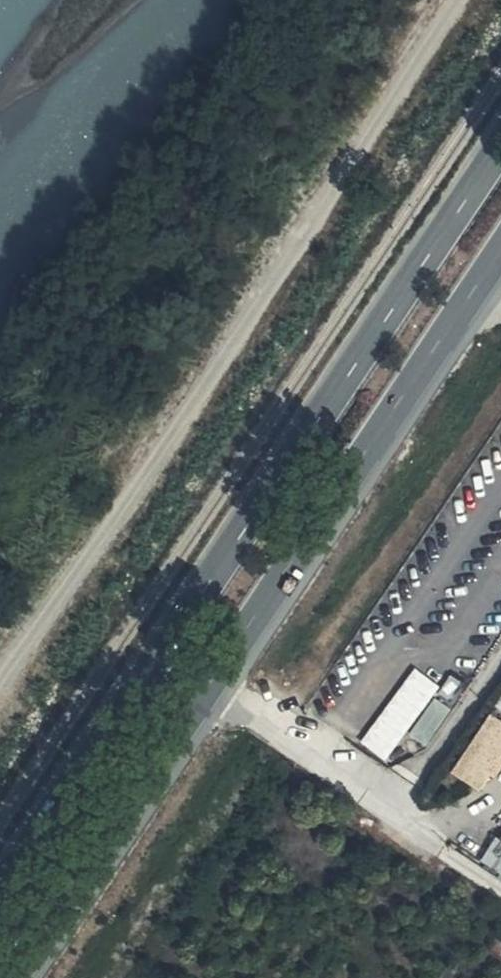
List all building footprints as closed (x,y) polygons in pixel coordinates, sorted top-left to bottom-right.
[(417,665),(362,739),(387,757),(442,684),(417,665)] [(411,731),(429,743),(453,705),(436,693),(411,731)] [(465,763),(492,782),(500,769),(500,710),(465,763)]
